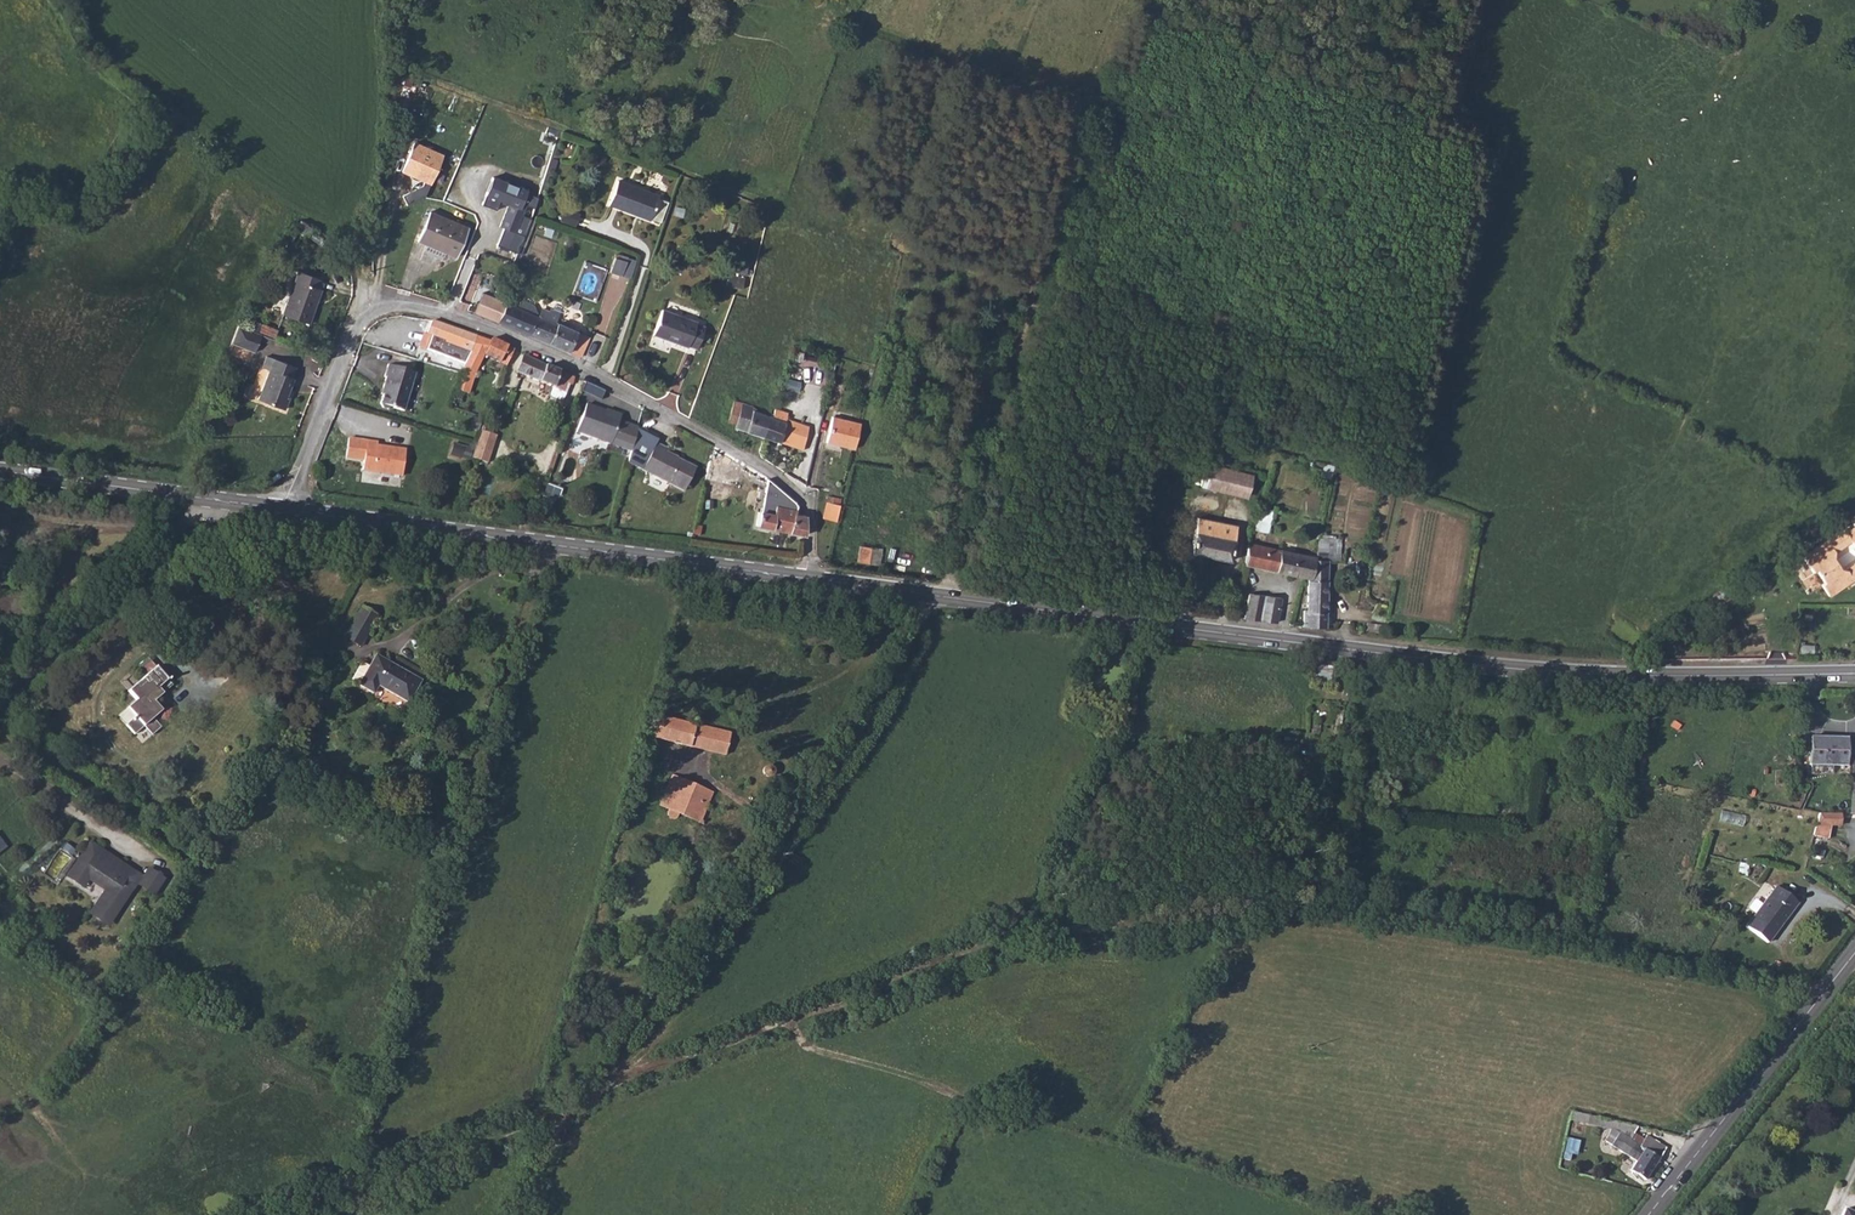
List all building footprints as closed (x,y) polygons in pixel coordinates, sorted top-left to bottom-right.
[(412,104),(404,124),(412,128),(420,107),(412,104)] [(413,142),(399,174),(430,187),(443,156),(413,142)] [(491,178),(481,204),(496,212),(498,204),(506,207),(497,229),(500,230),(495,246),(516,252),(537,197),(491,178)] [(619,178),(610,202),(650,217),(651,216),(658,195),(659,193),(619,178)] [(658,195),(651,216),(660,220),(667,199),(658,195)] [(433,213),(421,241),(430,245),(429,250),(446,258),(448,253),(458,257),(470,230),(433,213)] [(292,224),(290,228),(301,234),(305,227),(297,221),(292,224)] [(628,262),(617,258),(612,273),(624,276),(628,262)] [(295,268),(280,312),(307,320),(319,286),(316,284),(318,275),(295,268)] [(726,274),(725,284),(740,288),(743,278),(726,274)] [(486,318),(498,322),(506,303),(483,293),(475,312),(486,318)] [(506,303),(498,322),(529,336),(537,317),(516,307),(516,304),(515,301),(511,301),(508,303),(506,303)] [(660,311),(652,335),(684,347),(688,347),(694,350),(702,329),(693,325),(694,324),(660,311)] [(537,317),(529,336),(570,354),(578,333),(556,323),(558,315),(550,313),(548,319),(538,315),(537,317)] [(431,336),(428,345),(450,353),(454,345),(469,350),(471,346),(474,336),(434,322),(429,321),(425,333),(431,336)] [(239,327),(230,343),(254,351),(261,334),(239,327)] [(578,333),(570,354),(581,358),(589,338),(578,333)] [(474,336),(471,346),(479,349),(482,339),(474,336)] [(489,342),(483,354),(507,365),(513,349),(491,339),(489,342)] [(271,369),(260,399),(285,407),(289,394),(287,393),(293,376),(291,375),(294,363),(268,354),(264,365),(271,369)] [(563,372),(522,354),(516,371),(551,386),(549,392),(550,395),(559,399),(562,398),(568,384),(571,385),(574,377),(563,372)] [(384,390),(380,405),(382,410),(389,412),(392,408),(405,412),(414,375),(386,366),(383,378),(385,380),(382,390),(384,390)] [(459,375),(454,390),(467,394),(474,373),(462,368),(459,375)] [(583,390),(602,396),(604,388),(586,382),(583,390)] [(743,434),(762,439),(768,417),(751,411),(752,408),(732,402),(726,424),(744,430),(743,434)] [(576,433),(611,444),(630,450),(637,428),(618,421),(620,415),(609,412),(608,414),(585,406),(576,433)] [(768,417),(762,439),(796,451),(801,451),(807,426),(785,419),(787,412),(775,409),(773,418),(768,417)] [(836,417),(833,431),(858,437),(861,423),(836,417)] [(492,439),(477,434),(474,442),(490,447),(492,439)] [(401,476),(405,451),(375,447),(375,443),(347,441),(345,460),(363,462),(362,470),(401,476)] [(490,447),(474,442),(473,447),(472,450),(468,461),(483,466),(490,447)] [(653,444),(641,471),(682,490),(692,467),(675,458),(674,460),(668,458),(669,455),(663,452),(663,449),(653,444)] [(555,454),(552,461),(563,464),(565,458),(555,454)] [(1199,499),(1198,502),(1240,513),(1251,475),(1208,463),(1199,499)] [(551,513),(561,489),(548,484),(539,508),(551,513)] [(771,485),(768,494),(779,496),(779,492),(771,485)] [(779,496),(768,494),(764,513),(760,513),(758,527),(804,536),(804,517),(791,514),(792,502),(789,499),(779,496)] [(822,518),(837,522),(841,506),(825,503),(822,518)] [(1198,517),(1192,552),(1229,560),(1237,524),(1198,517)] [(1848,532),(1845,528),(1806,559),(1817,573),(1820,571),(1836,558),(1837,552),(1853,539),(1848,532)] [(1308,575),(1307,577),(1308,588),(1308,610),(1302,610),(1303,626),(1324,626),(1327,598),(1326,565),(1337,564),(1339,539),(1317,540),(1313,555),(1308,575)] [(1853,539),(1837,552),(1836,558),(1844,568),(1850,568),(1854,564),(1854,541),(1853,539)] [(1248,542),(1244,563),(1301,576),(1307,577),(1308,575),(1313,555),(1248,542)] [(860,546),(857,561),(878,563),(879,548),(860,546)] [(1850,568),(1844,568),(1836,558),(1820,571),(1829,583),(1827,585),(1835,596),(1854,580),(1854,564),(1850,568)] [(0,592),(0,622),(34,623),(35,592),(0,592)] [(1249,594),(1245,621),(1277,625),(1281,597),(1248,592),(1249,594)] [(362,599),(348,623),(364,631),(378,608),(362,599)] [(348,623),(344,631),(360,640),(364,631),(348,623)] [(375,650),(360,680),(373,688),(377,681),(408,698),(420,675),(375,650)] [(133,719),(124,726),(130,734),(142,727),(149,736),(158,729),(150,719),(160,710),(153,702),(171,687),(153,668),(137,683),(127,692),(134,699),(124,709),(133,719)] [(118,682),(127,692),(137,683),(128,673),(118,682)] [(124,709),(115,717),(124,726),(133,719),(124,709)] [(654,716),(649,738),(726,755),(730,733),(654,716)] [(1810,738),(1807,764),(1841,767),(1843,740),(1810,738)] [(673,776),(661,805),(676,811),(688,782),(673,776)] [(688,782),(676,811),(692,818),(704,788),(688,782)] [(704,788),(692,818),(702,822),(714,792),(704,788)] [(1816,815),(1813,828),(1839,828),(1840,815),(1816,815)] [(622,821),(614,828),(619,834),(629,826),(622,821)] [(8,845),(0,833),(0,851),(8,845)] [(142,874),(88,841),(63,877),(82,889),(87,882),(103,892),(88,916),(107,928),(137,885),(153,896),(165,878),(147,867),(142,874)] [(1775,888),(1744,927),(1767,944),(1797,904),(1775,888)] [(1610,1120),(1577,1112),(1575,1121),(1608,1129),(1610,1120)] [(1613,1130),(1606,1142),(1636,1162),(1630,1171),(1643,1180),(1664,1148),(1646,1137),(1639,1146),(1613,1130)]
